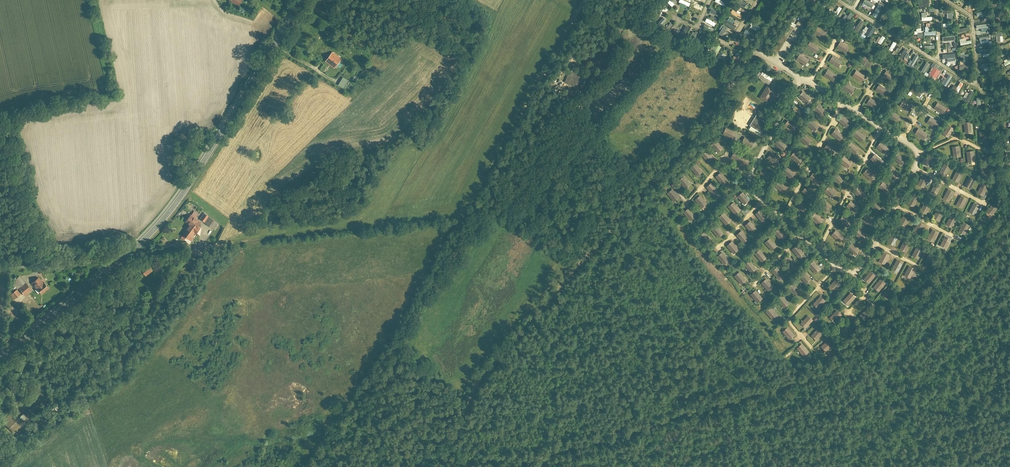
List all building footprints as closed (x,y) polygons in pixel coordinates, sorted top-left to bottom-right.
[(814,34),(823,40),(827,34),(818,28),(814,34)] [(806,48),(815,53),(819,48),(810,42),(806,48)] [(837,48),(846,54),(850,48),(841,42),(837,48)] [(333,50),(325,61),(336,70),(345,58),(333,50)] [(796,60),(805,66),(809,60),(800,54),(796,60)] [(829,62),(838,67),(842,62),(833,56),(829,62)] [(860,62),(869,68),(873,62),(864,56),(860,62)] [(824,76),(833,82),(836,76),(827,70),(824,76)] [(883,76),(892,82),(896,76),(887,70),(883,76)] [(773,78),(762,71),(757,79),(767,85),(768,85),(773,78)] [(852,77),(861,83),(865,77),(856,71),(852,77)] [(344,77),(339,85),(345,88),(349,81),(344,77)] [(842,89),(851,95),(855,89),(846,83),(842,89)] [(780,93),(767,85),(759,98),(767,103),(770,99),(775,102),(780,93)] [(875,91),(884,97),(888,91),(879,85),(875,91)] [(910,92),(919,98),(923,92),(914,86),(910,92)] [(799,96),(807,102),(811,97),(804,91),(799,96)] [(867,104),(876,110),(880,104),(871,98),(867,104)] [(900,106),(909,112),(913,106),(904,100),(900,106)] [(934,109),(943,115),(947,109),(938,103),(934,109)] [(815,109),(822,116),(827,111),(819,104),(815,109)] [(792,111),(800,117),(804,112),(797,105),(792,111)] [(758,111),(750,123),(762,131),(770,118),(758,111)] [(889,118),(898,124),(902,118),(893,112),(889,118)] [(839,120),(846,127),(851,121),(844,115),(839,120)] [(927,124),(936,129),(940,124),(931,118),(927,124)] [(784,124),(791,131),(796,126),(788,119),(784,124)] [(808,124),(815,131),(820,126),(812,119),(808,124)] [(964,123),(965,134),(972,133),(971,122),(964,123)] [(949,138),(954,129),(948,126),(943,135),(949,138)] [(724,133),(733,137),(736,131),(727,127),(724,133)] [(832,133),(839,140),(844,135),(836,128),(832,133)] [(854,134),(861,140),(866,135),(858,128),(854,134)] [(915,134),(924,140),(928,134),(919,129),(915,134)] [(979,132),(981,143),(988,142),(986,131),(979,132)] [(799,138),(806,145),(811,139),(804,133),(799,138)] [(743,142),(752,146),(755,140),(745,136),(743,142)] [(775,142),(782,149),(787,143),(780,137),(775,142)] [(711,144),(718,151),(723,147),(717,139),(711,144)] [(824,146),(831,153),(836,148),(829,141),(824,146)] [(847,146),(854,153),(859,148),(852,141),(847,146)] [(877,146),(884,153),(889,147),(882,141),(877,146)] [(952,145),(953,156),(960,155),(959,145),(952,145)] [(702,154),(708,161),(714,157),(707,149),(702,154)] [(790,155),(798,162),(802,157),(795,150),(790,155)] [(966,150),(968,161),(975,160),(973,150),(966,150)] [(749,157),(735,151),(732,157),(746,164),(749,157)] [(767,157),(775,163),(779,158),(772,152),(767,157)] [(894,158),(901,164),(906,159),(899,152),(894,158)] [(817,158),(825,165),(830,160),(822,153),(817,158)] [(871,158),(878,165),(883,160),(875,153),(871,158)] [(930,166),(936,157),(929,154),(924,163),(930,166)] [(840,160),(847,167),(852,162),(845,155),(840,160)] [(985,157),(986,167),(993,166),(992,156),(985,157)] [(945,174),(951,165),(944,161),(939,171),(945,174)] [(690,167),(697,174),(702,170),(696,162),(690,167)] [(783,170),(790,177),(795,172),(787,165),(783,170)] [(760,171),(767,178),(772,173),(765,166),(760,171)] [(863,172),(871,179),(875,174),(868,167),(863,172)] [(887,172),(894,178),(899,173),(892,167),(887,172)] [(958,181),(963,172),(957,168),(952,178),(958,181)] [(716,176),(722,183),(728,179),(721,171),(716,176)] [(810,177),(817,184),(822,178),(814,172),(810,177)] [(832,177),(839,184),(844,178),(836,172),(832,177)] [(678,178),(685,185),(690,181),(684,173),(678,178)] [(923,186),(929,177),(922,174),(917,183),(923,186)] [(971,187),(976,178),(970,175),(965,184),(971,187)] [(775,185),(783,191),(788,186),(780,179),(775,185)] [(936,193),(942,184),(935,180),(930,190),(936,193)] [(707,186),(713,193),(718,189),(712,181),(707,186)] [(879,186),(887,193),(891,188),(884,181),(879,186)] [(984,194),(989,185),(983,181),(977,191),(984,194)] [(803,189),(810,196),(815,191),(807,184),(803,189)] [(825,190),(832,197),(837,191),(829,185),(825,190)] [(854,191),(861,198),(866,193),(859,186),(854,191)] [(949,199),(955,190),(948,186),(943,196),(949,199)] [(667,193),(674,200),(679,196),(673,188),(667,193)] [(738,196),(744,203),(750,199),(743,191),(738,196)] [(914,206),(919,196),(913,193),(907,202),(914,206)] [(962,206),(968,197),(961,193),(956,203),(962,206)] [(696,199),(702,207),(707,202),(701,195),(696,199)] [(796,204),(803,210),(808,205),(800,199),(796,204)] [(817,204),(825,211),(830,206),(822,199),(817,204)] [(870,204),(877,211),(882,205),(875,199),(870,204)] [(847,205),(854,212),(859,206),(851,200),(847,205)] [(926,212),(931,203),(925,200),(920,209),(926,212)] [(728,206),(735,213),(740,209),(734,201),(728,206)] [(975,213),(980,204),(974,201),(969,210),(975,213)] [(992,214),(999,206),(994,201),(987,209),(992,214)] [(939,219),(944,209),(938,206),(933,215),(939,219)] [(684,211),(690,219),(695,214),(689,207),(684,211)] [(755,213),(762,220),(767,216),(761,208),(755,213)] [(719,216),(725,223),(731,219),(724,211),(719,216)] [(811,217),(818,224),(823,219),(816,212),(811,217)] [(905,225),(910,216),(904,212),(899,222),(905,225)] [(220,223),(205,213),(201,219),(215,229),(220,223)] [(862,219),(870,225),(875,220),(867,213),(862,219)] [(952,226),(957,217),(951,213),(946,223),(952,226)] [(185,221),(190,225),(183,234),(191,240),(196,234),(198,236),(203,229),(201,227),(202,226),(204,223),(191,214),(185,221)] [(839,219),(847,226),(851,221),(844,214),(839,219)] [(745,225),(752,232),(757,228),(750,220),(745,225)] [(919,232),(924,223),(918,220),(913,229),(919,232)] [(964,233),(970,223),(964,220),(958,229),(964,233)] [(711,229),(718,236),(723,232),(717,224),(711,229)] [(774,231),(781,239),(786,234),(779,227),(774,231)] [(855,233),(862,239),(867,234),(860,227),(855,233)] [(933,240),(939,231),(933,227),(927,237),(933,240)] [(832,234),(839,240),(844,235),(837,228),(832,234)] [(737,234),(743,242),(748,237),(742,229),(737,234)] [(699,235),(705,243),(711,238),(704,230),(699,235)] [(894,244),(899,234),(893,231),(887,240),(894,244)] [(946,247),(951,237),(945,234),(940,243),(946,247)] [(765,241),(772,249),(777,244),(770,237),(765,241)] [(906,250),(911,241),(905,237),(900,247),(906,250)] [(727,245),(734,253),(739,248),(732,240),(727,245)] [(848,247),(855,253),(860,248),(852,242),(848,247)] [(792,248),(799,256),(804,251),(798,244),(792,248)] [(918,257),(923,247),(917,244),(912,253),(918,257)] [(754,253),(761,260),(766,256),(760,248),(754,253)] [(885,262),(889,253),(883,250),(879,259),(885,262)] [(930,263),(935,254),(929,250),(924,260),(930,263)] [(717,255),(724,263),(729,258),(723,251),(717,255)] [(784,258),(790,266),(795,261),(789,253),(784,258)] [(898,270),(903,261),(897,257),(892,267),(898,270)] [(745,264),(751,271),(757,267),(750,259),(745,264)] [(808,263),(815,271),(820,267),(814,259),(808,263)] [(910,277),(915,267),(909,264),(904,273),(910,277)] [(772,270),(778,277),(784,273),(777,265),(772,270)] [(144,272),(147,275),(152,270),(149,267),(144,272)] [(870,281),(876,273),(870,268),(864,276),(870,281)] [(735,275),(741,282),(746,278),(740,270),(735,275)] [(799,274),(806,282),(811,277),(805,270),(799,274)] [(20,275),(12,282),(24,297),(32,290),(20,275)] [(40,275),(32,283),(42,294),(50,286),(40,275)] [(762,281),(768,289),(774,284),(767,277),(762,281)] [(879,289),(885,281),(879,277),(873,285),(879,289)] [(834,290),(840,282),(835,278),(828,285),(834,290)] [(788,287),(795,294),(800,290),(794,282),(788,287)] [(888,297),(894,289),(889,285),(882,293),(888,297)] [(751,293),(757,301),(763,296),(756,288),(751,293)] [(16,291),(11,294),(15,300),(20,296),(16,291)] [(849,303),(856,296),(851,291),(844,298),(849,303)] [(777,298),(784,306),(789,301),(783,294),(777,298)] [(819,307),(826,299),(820,294),(814,302),(819,307)] [(766,311),(773,318),(778,314),(771,306),(766,311)] [(865,318),(873,312),(868,307),(860,313),(865,318)] [(835,320),(842,313),(837,308),(830,315),(835,320)] [(806,326),(813,318),(807,314),(801,321),(806,326)] [(847,335),(855,328),(850,323),(842,329),(847,335)] [(783,330),(790,338),(795,333),(788,326),(783,330)] [(816,338),(823,331),(818,326),(811,333),(816,338)] [(826,349),(834,343),(829,338),(821,344),(826,349)] [(797,347),(803,355),(809,350),(802,343),(797,347)] [(35,403),(26,412),(32,417),(40,408),(35,403)]
